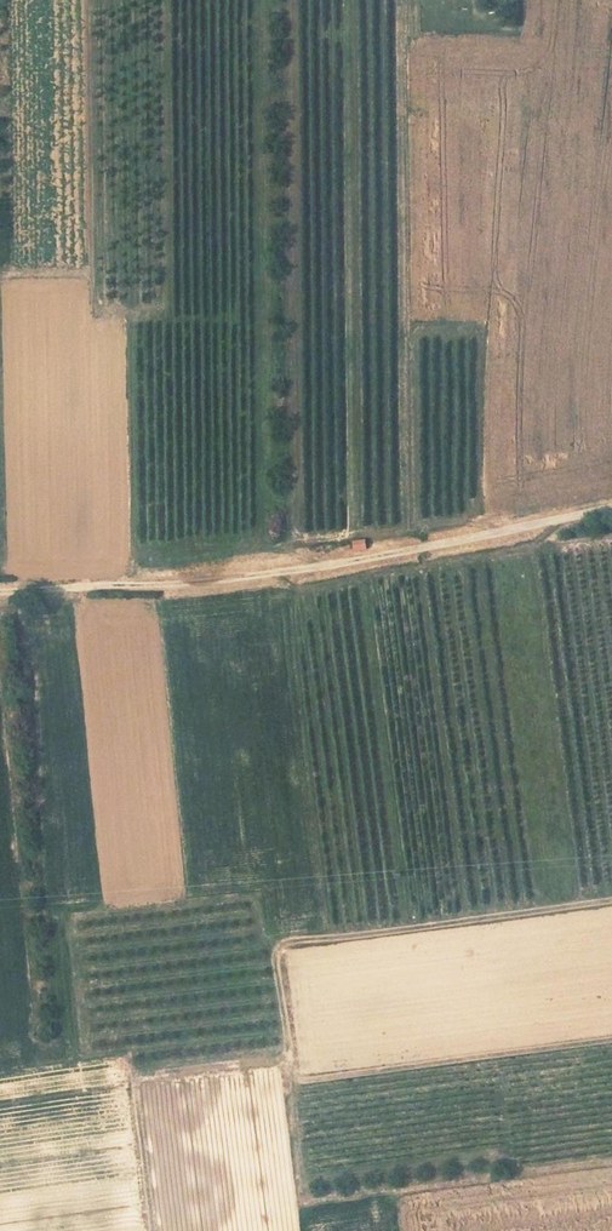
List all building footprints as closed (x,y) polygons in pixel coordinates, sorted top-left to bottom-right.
[(367,538),(354,540),(355,550),(369,548),(367,538)]
